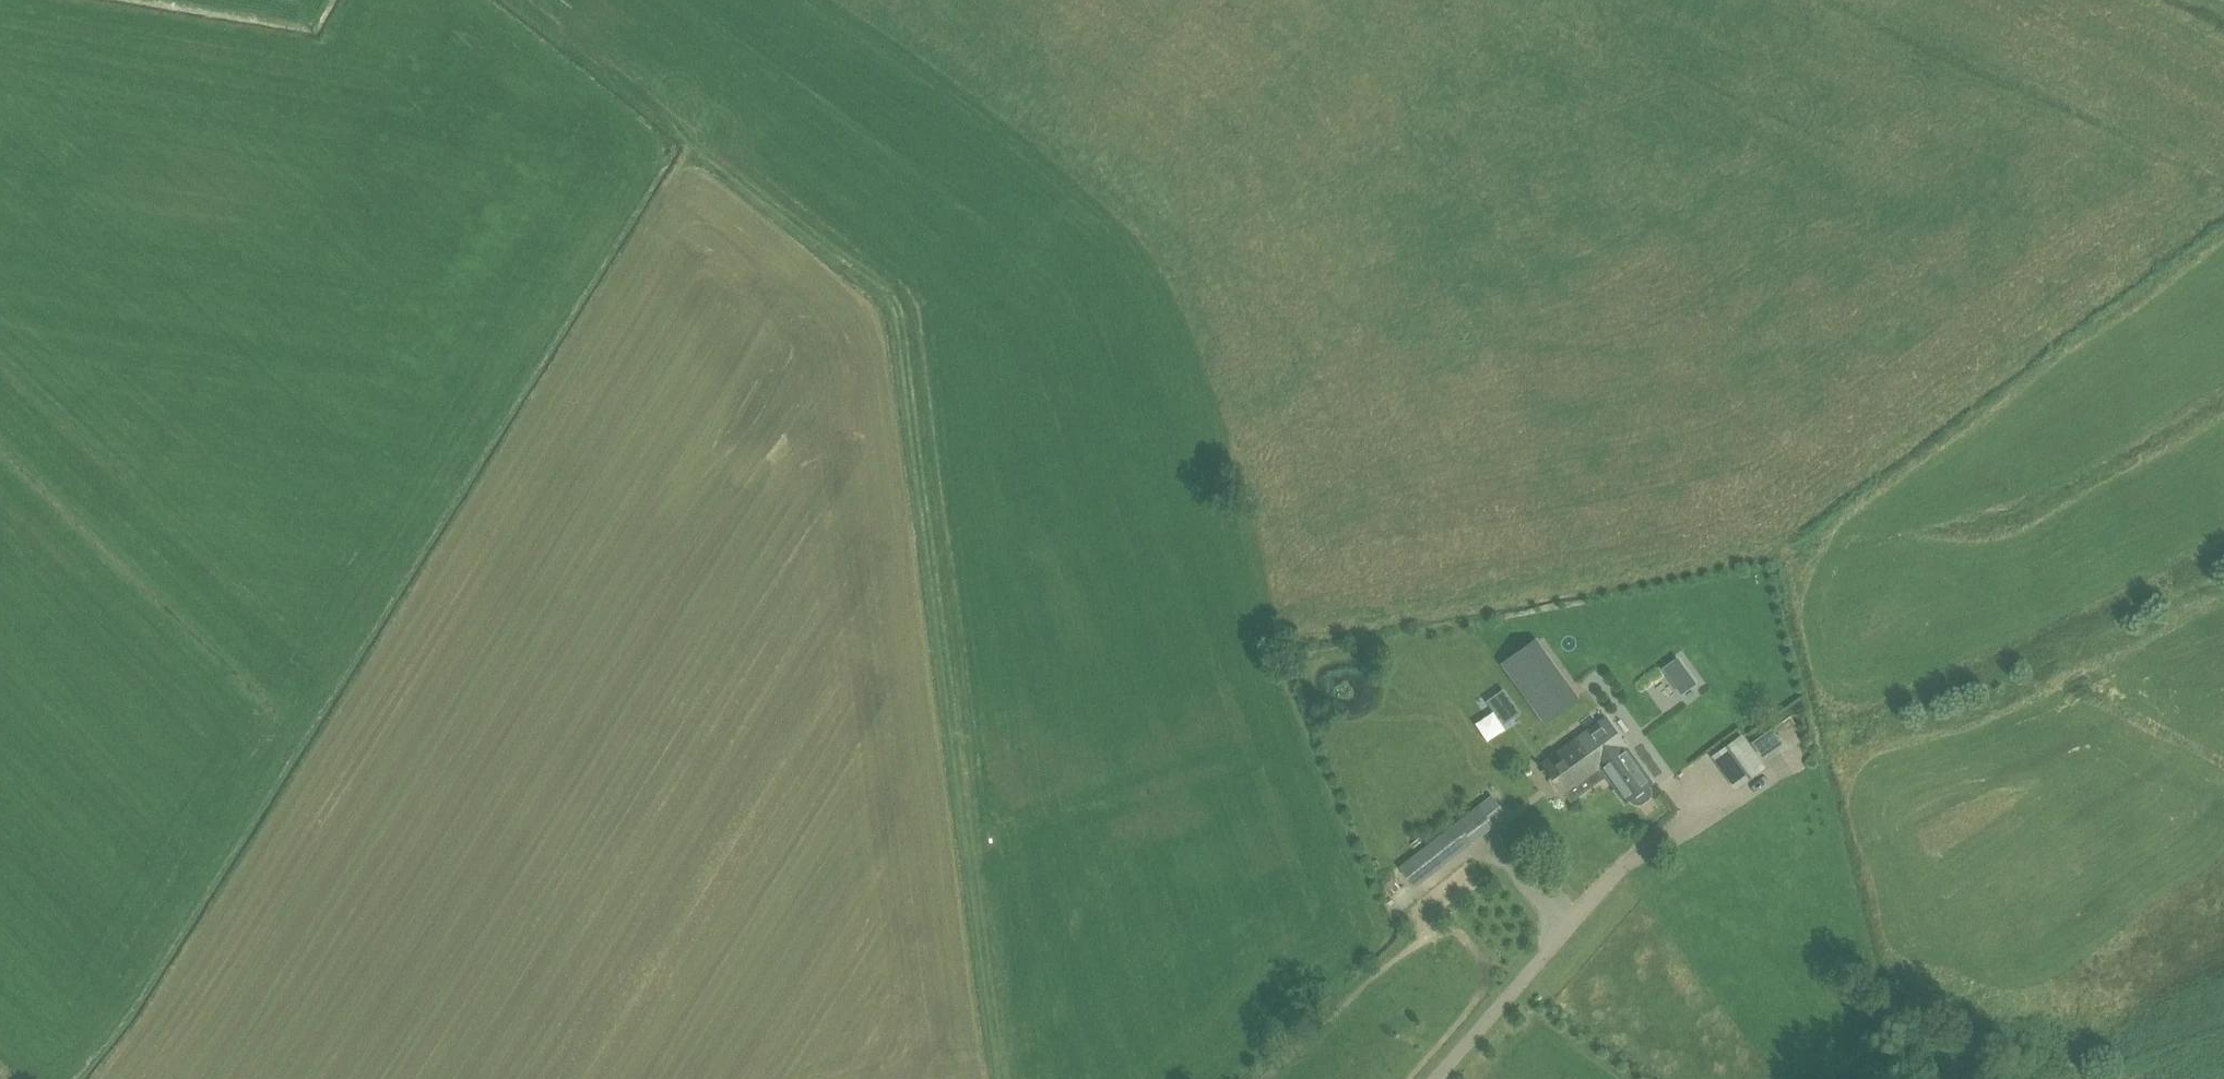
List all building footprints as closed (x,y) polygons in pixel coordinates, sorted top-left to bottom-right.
[(1542,722),(1579,696),(1538,638),(1501,666),(1542,722)] [(1648,785),(1652,782),(1605,717),(1579,736),(1607,775),(1607,776),(1625,802),(1629,799),(1631,803),(1637,805),(1641,805),(1649,799),(1651,795),(1651,789),(1648,785)] [(1712,755),(1735,788),(1765,767),(1742,734),(1712,755)] [(1607,775),(1579,736),(1541,763),(1563,793),(1567,790),(1574,800),(1607,776),(1607,775)] [(1478,804),(1399,866),(1415,887),(1494,825),(1478,804)]
